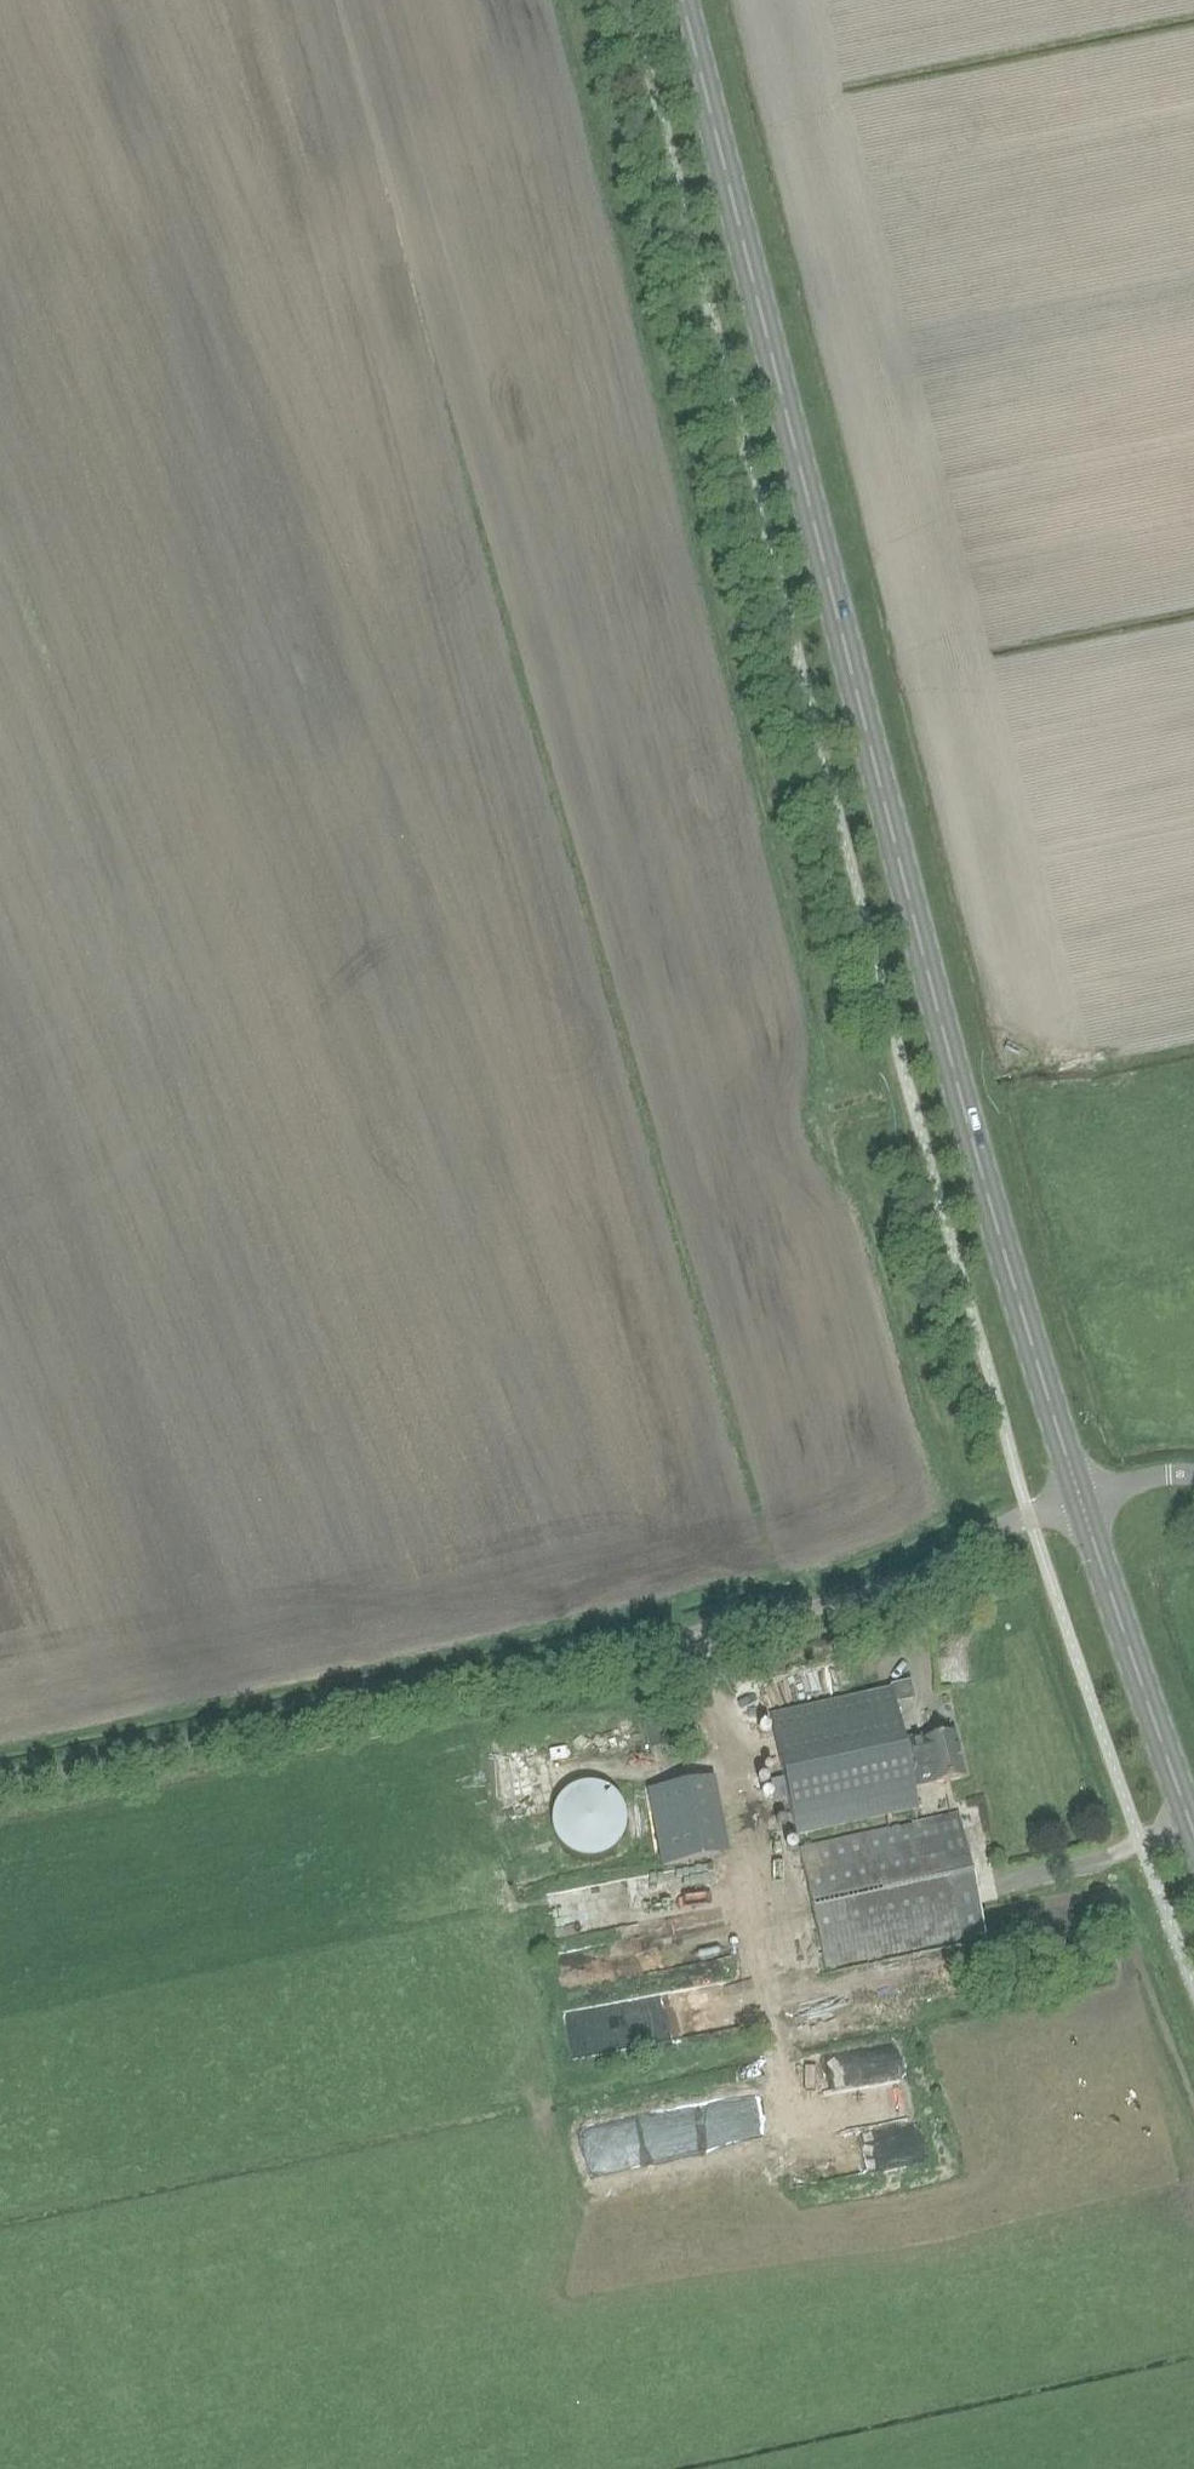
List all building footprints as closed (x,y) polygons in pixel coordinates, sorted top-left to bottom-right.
[(892,1689),(770,1716),(797,1838),(919,1811),(914,1789),(933,1785),(933,1787),(965,1780),(954,1729),(903,1740),(892,1689)] [(662,1866),(720,1855),(706,1779),(647,1790),(662,1866)] [(552,1816),(552,1822),(552,1827),(553,1832),(555,1837),(558,1842),(561,1846),(565,1849),(569,1853),(573,1855),(578,1857),(584,1858),(589,1858),(594,1858),(599,1857),(604,1855),(609,1853),(613,1849),(617,1846),(620,1842),(622,1837),(624,1832),(625,1827),(626,1822),(625,1816),(624,1811),(622,1806),(620,1802),(617,1798),(613,1794),(609,1791),(604,1788),(599,1786),(594,1785),(589,1785),(583,1785),(578,1786),(573,1788),(569,1791),(565,1794),(561,1798),(558,1802),(555,1806),(553,1811),(552,1816)] [(826,1968),(960,1939),(985,1933),(959,1814),(800,1849),(826,1968)]
